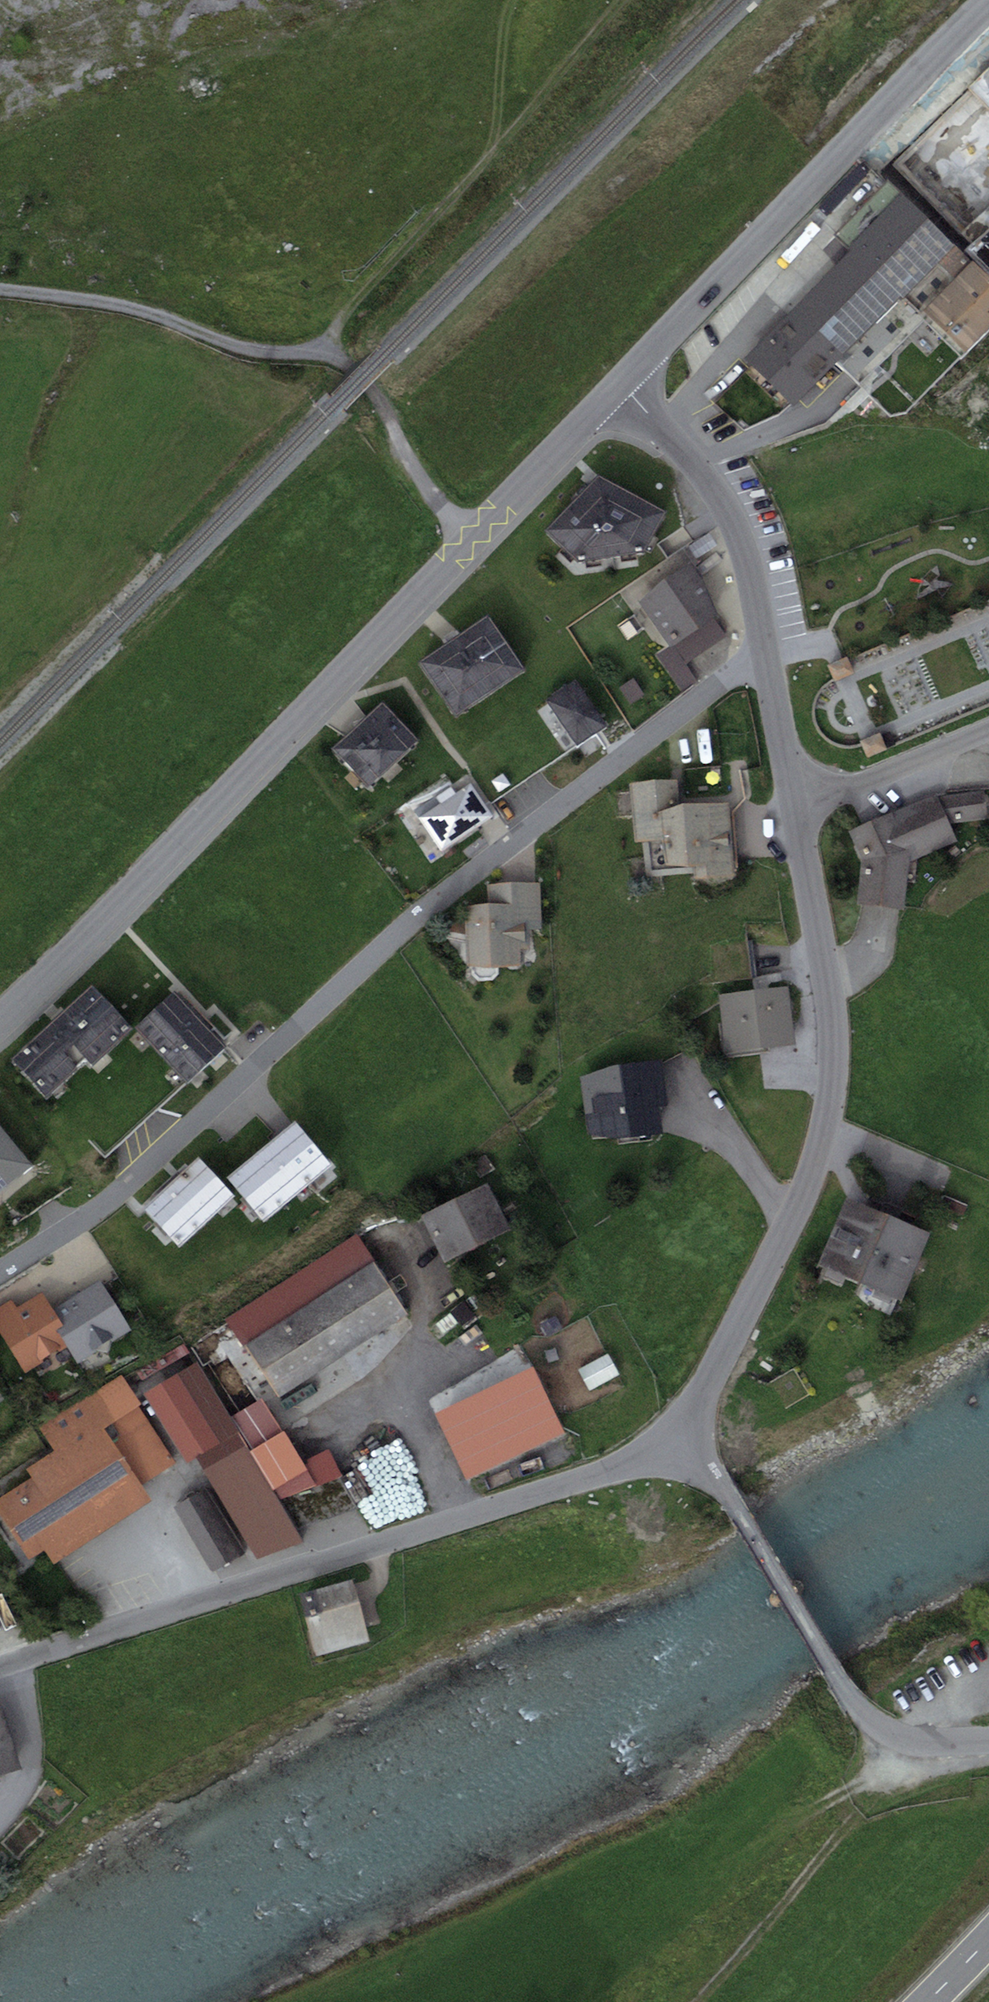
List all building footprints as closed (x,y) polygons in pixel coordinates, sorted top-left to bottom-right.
[(954,244),(903,195),(888,180),(835,235),(850,249),(796,305),(845,354),(954,244)] [(923,311),(965,351),(988,327),(988,313),(988,312),(988,311),(988,276),(973,260),(923,311)] [(845,354),(796,305),(744,357),(794,406),(845,354)] [(599,475),(545,530),(577,560),(645,552),(666,512),(599,475)] [(691,564),(638,601),(671,647),(674,644),(687,662),(726,635),(713,617),(717,613),(702,581),(691,564)] [(488,615),(419,661),(456,715),(525,669),(488,615)] [(576,679),(544,701),(575,746),(607,724),(576,679)] [(382,701),(333,748),(369,787),(419,739),(382,701)] [(635,842),(642,842),(683,839),(680,805),(678,780),(630,784),(635,842)] [(440,803),(419,817),(441,851),(494,816),(472,782),(457,792),(452,786),(436,797),(440,803)] [(935,794),(892,813),(910,861),(957,840),(950,823),(987,818),(985,790),(938,796),(935,794)] [(680,805),(683,839),(732,835),(730,801),(680,805)] [(904,905),(910,861),(892,813),(850,831),(863,859),(857,903),(904,905)] [(735,876),(732,835),(683,839),(642,842),(644,877),(694,873),(694,880),(735,876)] [(489,904),(464,905),(467,965),(532,962),(530,929),(542,928),(539,882),(488,885),(489,904)] [(91,983),(10,1058),(46,1096),(87,1057),(93,1064),(132,1027),(91,983)] [(719,994),(722,1023),(791,1016),(788,987),(719,994)] [(135,1028),(161,1055),(201,1017),(175,990),(135,1028)] [(794,1045),(791,1016),(722,1023),(725,1052),(794,1045)] [(161,1055),(187,1082),(227,1044),(201,1017),(161,1055)] [(614,1065),(580,1076),(588,1134),(618,1137),(662,1132),(661,1106),(667,1104),(664,1060),(614,1065)] [(296,1121),(228,1178),(265,1222),(333,1164),(296,1121)] [(33,1166),(0,1126),(0,1193),(33,1166)] [(199,1157),(145,1208),(182,1247),(236,1195),(199,1157)] [(487,1182),(421,1214),(445,1261),(510,1229),(487,1182)] [(846,1197),(818,1265),(901,1299),(929,1232),(846,1197)] [(354,1234),(226,1318),(278,1397),(406,1312),(354,1234)] [(101,1280),(50,1310),(71,1346),(79,1360),(130,1329),(101,1280)] [(71,1346),(50,1310),(40,1293),(16,1307),(12,1300),(0,1307),(0,1333),(24,1373),(71,1346)] [(588,1395),(619,1380),(608,1358),(577,1373),(588,1395)] [(231,1416),(198,1361),(144,1394),(187,1463),(195,1458),(257,1557),(304,1542),(272,1490),(306,1469),(262,1397),(231,1416)] [(39,1426),(55,1451),(101,1422),(141,1483),(173,1462),(137,1406),(141,1403),(121,1373),(39,1426)] [(152,1500),(141,1483),(101,1422),(55,1451),(27,1469),(32,1477),(78,1548),(152,1500)] [(78,1548),(32,1477),(0,1498),(0,1514),(30,1560),(45,1550),(54,1563),(78,1548)] [(209,1487),(174,1507),(212,1572),(247,1552),(209,1487)] [(353,1579),(299,1594),(316,1655),(370,1640),(353,1579)] [(0,1704),(0,1774),(21,1768),(1,1704),(0,1704)]
